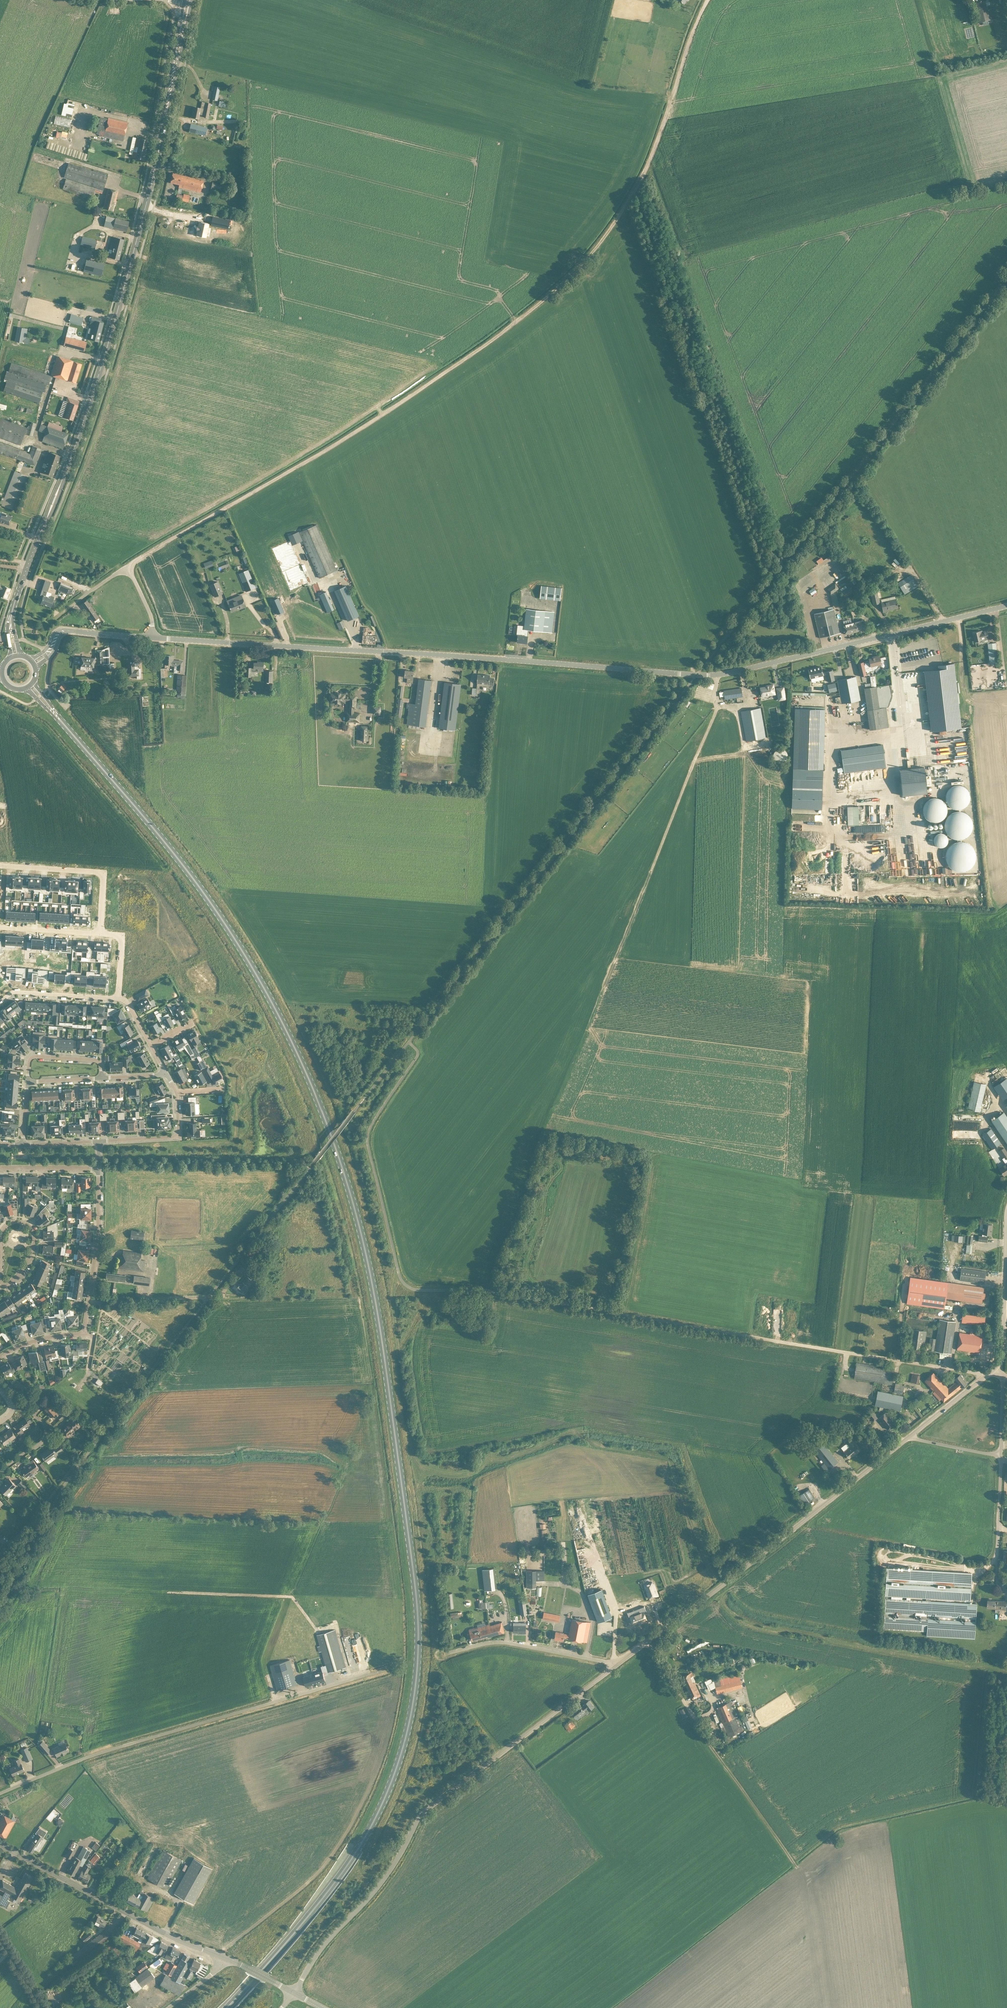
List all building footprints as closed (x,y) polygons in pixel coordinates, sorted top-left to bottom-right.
[(211,104),(207,103),(202,102),(200,108),(193,107),(192,111),(193,111),(192,117),(199,119),(200,114),(203,115),(203,116),(208,117),(211,104)] [(70,127),(71,119),(55,115),(53,123),(70,127)] [(99,136),(123,141),(127,124),(108,119),(105,131),(100,130),(99,136)] [(191,123),(189,131),(205,135),(207,127),(191,123)] [(132,157),(139,159),(144,160),(149,140),(140,138),(140,139),(136,138),(132,157)] [(85,160),(87,153),(47,141),(45,148),(85,160)] [(107,176),(68,163),(64,177),(103,190),(107,176)] [(179,187),(183,188),(201,192),(203,180),(173,173),(170,182),(179,184),(179,187)] [(66,179),(63,189),(92,198),(94,191),(102,193),(103,191),(66,179)] [(211,190),(223,193),(225,183),(213,180),(211,190)] [(103,208),(107,209),(111,210),(114,201),(115,202),(118,191),(108,189),(103,208)] [(176,199),(181,200),(188,202),(190,195),(184,194),(183,196),(177,194),(176,199)] [(104,226),(126,232),(129,222),(106,216),(104,226)] [(213,217),(211,225),(228,229),(230,220),(213,217)] [(199,222),(197,235),(206,237),(208,224),(199,222)] [(107,257),(114,259),(119,260),(124,239),(113,236),(107,257)] [(95,248),(97,240),(82,237),(80,245),(95,248)] [(101,276),(105,263),(87,258),(83,271),(101,276)] [(82,324),(83,318),(71,314),(69,320),(82,324)] [(98,341),(104,319),(92,316),(90,323),(91,324),(87,339),(98,341)] [(18,327),(15,341),(28,343),(29,340),(24,339),(26,328),(18,327)] [(86,342),(66,336),(64,345),(84,350),(86,342)] [(82,364),(77,362),(74,361),(57,356),(51,375),(67,381),(67,380),(71,381),(76,383),(82,364)] [(11,363),(8,372),(6,371),(3,380),(6,381),(3,391),(39,403),(43,392),(45,392),(47,385),(48,385),(51,376),(11,363)] [(73,420),(79,401),(68,397),(66,401),(67,402),(62,416),(73,420)] [(0,418),(0,437),(20,445),(24,434),(31,436),(36,424),(31,422),(29,426),(28,426),(26,428),(0,418)] [(61,432),(61,431),(63,427),(49,422),(47,426),(47,427),(61,432)] [(47,427),(47,426),(41,424),(38,431),(45,434),(42,441),(63,448),(68,434),(61,431),(61,432),(47,427)] [(1,455),(1,453),(35,465),(41,449),(33,446),(30,454),(19,450),(20,450),(0,442),(0,455),(1,455)] [(53,476),(60,456),(48,451),(41,471),(53,476)] [(28,476),(24,474),(15,471),(1,505),(15,510),(28,476)] [(8,525),(12,516),(2,513),(1,516),(0,516),(0,521),(8,525)] [(319,578),(337,570),(317,524),(299,532),(319,578)] [(290,590),(309,582),(290,541),(272,548),(290,590)] [(196,565),(197,564),(201,575),(205,573),(198,548),(191,550),(196,565)] [(822,565),(814,570),(819,577),(827,572),(822,565)] [(239,573),(244,587),(254,584),(248,570),(239,573)] [(853,584),(856,583),(850,572),(835,582),(836,583),(848,575),(853,584)] [(917,586),(915,582),(910,574),(897,582),(904,594),(917,586)] [(43,579),(38,594),(44,596),(41,603),(51,606),(54,597),(51,596),(46,594),(47,591),(48,589),(51,582),(51,581),(43,579)] [(222,593),(217,581),(210,585),(215,597),(222,593)] [(61,582),(58,590),(69,595),(72,587),(61,582)] [(838,588),(835,583),(826,589),(830,594),(838,588)] [(2,596),(6,598),(10,588),(3,586),(0,584),(0,595),(2,596)] [(346,586),(335,590),(348,621),(359,616),(355,606),(346,586)] [(560,601),(562,588),(541,586),(540,598),(560,601)] [(853,592),(850,588),(849,586),(841,592),(845,597),(853,592)] [(876,590),(870,591),(873,603),(879,602),(876,590)] [(326,591),(320,594),(328,612),(334,609),(326,591)] [(239,599),(228,604),(231,611),(239,608),(239,609),(246,606),(241,595),(238,597),(239,599)] [(284,611),(278,598),(272,601),(277,614),(278,614),(284,611),(284,612),(284,611)] [(881,602),(882,607),(884,612),(891,610),(890,609),(897,607),(895,598),(881,602)] [(93,621),(98,617),(87,601),(82,604),(93,621)] [(286,610),(285,607),(291,620),(292,619),(293,623),(294,623),(293,623),(300,620),(301,620),(294,603),(293,604),(294,606),(286,610)] [(552,633),(553,628),(554,611),(526,608),(524,625),(523,625),(521,635),(518,635),(517,642),(527,643),(527,636),(528,630),(552,633)] [(839,633),(838,628),(833,608),(814,613),(820,638),(839,633)] [(846,634),(856,631),(854,621),(851,622),(851,619),(843,621),(844,624),(843,624),(846,634)] [(864,619),(854,621),(856,631),(866,629),(864,619)] [(340,629),(345,627),(342,620),(337,623),(340,629)] [(375,644),(376,639),(376,635),(372,635),(372,633),(368,633),(368,627),(363,627),(362,643),(375,644)] [(988,638),(986,631),(982,632),(982,631),(973,633),(975,641),(988,638)] [(988,643),(990,663),(998,663),(996,643),(988,643)] [(103,657),(110,657),(109,647),(102,650),(97,650),(97,658),(94,658),(81,657),(80,670),(85,670),(85,672),(88,672),(88,670),(93,671),(93,667),(94,667),(94,665),(98,664),(98,665),(103,664),(103,657)] [(182,670),(182,667),(183,662),(178,662),(179,661),(172,660),(172,656),(165,655),(165,664),(171,664),(171,666),(175,666),(175,669),(177,669),(182,670)] [(863,662),(858,663),(861,676),(867,675),(866,672),(867,671),(867,672),(871,672),(870,671),(874,670),(874,669),(876,668),(877,667),(878,666),(877,665),(881,664),(880,660),(880,658),(879,655),(876,656),(876,657),(869,659),(870,660),(864,661),(865,665),(864,665),(863,662)] [(132,661),(127,661),(128,676),(137,676),(137,678),(141,678),(141,668),(139,668),(138,662),(134,663),(134,662),(132,662),(132,661)] [(263,671),(263,668),(264,668),(265,667),(265,666),(264,665),(264,662),(259,662),(259,663),(254,662),(254,668),(247,668),(246,676),(251,676),(251,671),(258,671),(258,670),(263,671)] [(821,666),(808,670),(810,678),(823,675),(821,666)] [(413,683),(413,676),(414,671),(405,670),(404,677),(408,678),(407,682),(413,683)] [(832,670),(826,672),(823,673),(823,675),(826,674),(828,681),(834,679),(832,670)] [(478,674),(477,683),(489,684),(489,685),(494,685),(494,678),(490,678),(490,675),(478,674)] [(177,697),(181,697),(181,699),(184,699),(185,695),(186,675),(177,675),(176,694),(177,694),(177,697)] [(856,676),(837,680),(842,703),(860,700),(856,676)] [(428,706),(431,685),(431,680),(419,679),(418,684),(416,704),(428,706)] [(445,682),(444,687),(439,728),(455,730),(461,684),(445,682)] [(835,683),(827,685),(829,692),(837,690),(835,683)] [(769,686),(760,687),(762,696),(766,696),(766,695),(775,693),(773,684),(769,685),(769,686)] [(866,704),(869,721),(870,729),(889,726),(886,707),(888,707),(892,696),(890,685),(864,688),(866,704)] [(784,687),(777,688),(778,696),(781,696),(782,700),(786,699),(784,687)] [(741,688),(724,691),(725,699),(743,697),(741,688)] [(349,701),(349,708),(356,709),(356,696),(349,695),(349,696),(345,696),(346,694),(332,693),(331,702),(336,702),(336,704),(340,704),(340,703),(345,703),(345,701),(349,701)] [(382,707),(374,707),(373,715),(381,715),(382,707)] [(746,741),(751,740),(767,737),(762,708),(741,711),(746,741)] [(822,809),(823,769),(825,709),(795,708),(792,808),(822,809)] [(346,712),(346,722),(360,722),(360,713),(349,712),(346,712)] [(368,741),(368,734),(368,726),(360,726),(360,733),(361,733),(361,740),(368,741)] [(886,767),(883,744),(841,750),(844,773),(886,767)] [(773,755),(773,756),(773,757),(773,758),(773,759),(774,759),(774,760),(774,761),(775,761),(776,762),(777,762),(777,763),(778,763),(779,763),(780,763),(781,763),(782,763),(783,763),(784,762),(785,762),(786,761),(786,760),(787,759),(787,758),(788,757),(788,756),(788,755),(788,754),(787,754),(787,753),(787,752),(786,752),(786,751),(785,750),(784,750),(784,749),(783,749),(782,749),(781,749),(780,748),(779,749),(778,749),(777,749),(776,750),(775,751),(774,752),(773,753),(773,754),(773,755)] [(924,767),(900,770),(903,795),(927,793),(924,767)] [(946,796),(945,797),(946,799),(946,800),(946,802),(947,803),(948,804),(949,806),(950,807),(951,808),(953,808),(954,809),(956,809),(957,809),(959,809),(961,809),(962,809),(963,808),(965,807),(966,806),(967,805),(968,804),(969,802),(969,801),(970,799),(970,798),(970,796),(970,795),(969,793),(969,792),(968,790),(967,789),(966,788),(965,787),(963,786),(962,785),(960,785),(959,785),(957,785),(956,785),(954,785),(953,786),(951,787),(950,787),(949,789),(948,790),(947,791),(946,793),(946,794),(946,796)] [(923,808),(922,809),(922,811),(923,812),(923,814),(924,815),(925,817),(925,818),(927,819),(928,820),(929,821),(931,821),(932,822),(934,822),(935,822),(937,822),(938,822),(940,821),(941,820),(942,819),(944,818),(945,817),(945,816),(946,814),(947,813),(947,811),(947,810),(947,808),(947,806),(946,805),(945,804),(944,802),(943,801),(942,800),(941,799),(939,798),(938,798),(936,798),(935,797),(933,798),(932,798),(930,798),(929,799),(927,800),(926,801),(925,802),(924,803),(924,805),(923,806),(923,808)] [(859,825),(859,806),(847,806),(848,825),(859,825)] [(944,823),(944,825),(944,826),(945,828),(945,830),(946,831),(946,833),(947,834),(948,835),(950,836),(951,837),(953,838),(954,839),(956,839),(958,839),(959,839),(961,839),(963,839),(964,838),(966,837),(967,837),(968,835),(970,834),(971,833),(971,831),(972,830),(972,828),(973,827),(973,825),(973,823),(972,822),(972,820),(971,818),(970,817),(969,816),(968,814),(967,813),(965,813),(964,812),(962,811),(960,811),(959,811),(957,811),(955,811),(954,812),(952,812),(951,813),(949,814),(948,815),(947,817),(946,818),(945,820),(945,821),(944,823)] [(933,838),(933,840),(933,841),(934,842),(934,843),(935,844),(935,845),(936,846),(937,847),(939,847),(940,847),(941,847),(942,847),(943,847),(944,846),(945,846),(946,845),(947,844),(948,843),(948,842),(948,840),(948,839),(948,838),(947,837),(947,836),(946,835),(945,834),(944,833),(943,833),(942,833),(940,833),(939,833),(938,833),(937,834),(936,834),(935,835),(934,836),(934,837),(933,838)] [(946,855),(946,857),(946,859),(946,860),(947,862),(947,863),(948,865),(949,866),(950,867),(952,869),(953,870),(955,870),(956,871),(958,871),(960,872),(961,872),(963,871),(965,871),(967,870),(968,870),(970,869),(971,868),(972,866),(973,865),(974,863),(975,862),(975,860),(976,859),(976,857),(976,855),(976,853),(975,852),(975,850),(974,848),(973,847),(972,846),(970,845),(969,843),(967,843),(966,842),(964,842),(962,841),(961,841),(959,841),(957,842),(955,842),(954,843),(952,844),(951,845),(950,846),(949,847),(948,849),(947,850),(946,852),(946,853),(946,855)] [(6,884),(6,890),(10,891),(10,890),(15,890),(16,876),(13,876),(12,877),(10,877),(10,881),(10,884),(6,884)] [(16,876),(15,890),(21,890),(21,891),(25,892),(25,885),(22,885),(22,882),(22,877),(20,877),(20,876),(16,876)] [(25,885),(25,892),(28,892),(28,889),(34,889),(34,891),(35,876),(31,876),(31,877),(29,877),(28,883),(28,885),(25,885)] [(35,876),(34,891),(40,891),(40,893),(43,893),(44,886),(40,886),(41,883),(41,878),(39,878),(39,877),(35,876)] [(44,886),(43,893),(47,893),(47,891),(52,891),(53,878),(49,878),(49,879),(47,879),(47,884),(47,886),(44,886)] [(53,878),(52,891),(58,891),(58,894),(62,894),(62,887),(59,887),(59,884),(59,880),(57,879),(57,878),(53,878)] [(62,887),(62,894),(65,894),(65,893),(71,894),(72,880),(68,879),(68,880),(66,880),(65,885),(65,887),(62,887)] [(72,880),(71,894),(77,894),(77,895),(80,895),(80,898),(80,888),(77,888),(78,886),(77,886),(78,881),(75,881),(75,880),(72,880)] [(80,888),(80,898),(83,898),(84,892),(90,892),(90,881),(90,880),(87,880),(87,881),(84,881),(84,886),(83,888),(80,888)] [(74,913),(73,924),(80,924),(81,904),(81,907),(77,907),(77,913),(74,913)] [(27,942),(27,950),(31,951),(31,948),(37,948),(37,938),(31,938),(31,942),(27,942)] [(50,945),(50,951),(60,952),(61,939),(55,938),(54,945),(50,945)] [(61,939),(60,952),(71,953),(71,946),(66,946),(67,939),(61,939)] [(73,945),(72,957),(74,957),(76,957),(77,951),(82,951),(82,941),(77,941),(76,945),(73,945)] [(82,941),(82,951),(87,952),(86,958),(88,958),(91,958),(91,946),(88,946),(88,942),(82,941)] [(102,942),(101,959),(104,959),(105,960),(105,953),(108,953),(109,943),(102,942)] [(6,968),(6,971),(6,975),(9,975),(10,975),(10,979),(15,980),(16,967),(16,968),(7,967),(7,968),(6,968)] [(16,967),(15,980),(21,980),(22,980),(22,977),(25,977),(26,968),(16,967)] [(28,968),(28,977),(32,977),(31,982),(37,982),(38,971),(33,971),(33,968),(28,968)] [(38,971),(37,982),(44,983),(44,980),(47,980),(47,970),(38,969),(38,971)] [(49,970),(48,978),(54,978),(54,982),(59,982),(60,974),(53,973),(53,971),(49,970)] [(71,972),(71,977),(75,977),(74,985),(77,985),(78,985),(79,985),(80,985),(81,972),(75,972),(75,970),(71,970),(71,972)] [(60,974),(59,982),(65,983),(65,979),(70,979),(71,977),(71,972),(67,971),(67,974),(60,974)] [(81,972),(80,985),(81,985),(82,985),(83,985),(86,985),(86,978),(90,978),(90,971),(86,971),(86,975),(81,975),(81,972)] [(90,971),(90,978),(94,978),(93,986),(96,986),(97,986),(98,986),(99,986),(100,974),(94,973),(95,971),(90,971)] [(143,1001),(138,1004),(139,1005),(138,1006),(141,1012),(147,1008),(147,1007),(151,1005),(148,998),(147,999),(146,998),(142,1000),(143,1001)] [(21,1008),(17,1003),(15,1000),(10,1004),(12,1007),(16,1012),(21,1008)] [(184,1012),(183,1009),(182,1009),(180,1006),(176,1008),(175,1005),(172,1007),(170,1002),(167,1004),(169,1008),(173,1015),(175,1014),(179,1020),(186,1016),(184,1013),(184,1012)] [(16,1012),(12,1007),(10,1004),(6,1007),(5,1007),(8,1010),(11,1015),(16,1012)] [(91,1011),(87,1011),(87,1017),(92,1018),(92,1015),(97,1015),(98,1006),(91,1006),(91,1011)] [(104,1007),(98,1006),(97,1015),(97,1018),(107,1018),(107,1015),(107,1012),(104,1012),(104,1007)] [(11,1015),(8,1010),(5,1007),(6,1008),(4,1009),(4,1008),(1,1011),(7,1019),(11,1015)] [(108,1008),(107,1012),(107,1015),(111,1015),(113,1014),(117,1022),(125,1018),(125,1017),(124,1014),(123,1015),(120,1009),(117,1010),(116,1008),(108,1008)] [(160,1012),(155,1014),(163,1028),(169,1025),(169,1026),(175,1023),(173,1019),(171,1020),(169,1016),(163,1019),(160,1012)] [(121,1028),(126,1037),(133,1033),(128,1024),(126,1025),(124,1022),(116,1026),(117,1026),(118,1029),(118,1030),(121,1028)] [(156,1023),(150,1027),(154,1034),(160,1030),(156,1023)] [(192,1031),(193,1031),(187,1034),(191,1042),(192,1041),(195,1046),(197,1045),(196,1043),(200,1041),(198,1038),(196,1033),(195,1030),(192,1031)] [(38,1043),(39,1032),(33,1032),(33,1034),(28,1035),(30,1041),(32,1041),(32,1042),(34,1042),(34,1047),(38,1047),(38,1043)] [(45,1032),(39,1032),(38,1043),(38,1047),(42,1047),(43,1042),(45,1043),(45,1042),(48,1042),(48,1036),(45,1036),(45,1032)] [(21,1034),(16,1038),(25,1049),(28,1047),(26,1043),(27,1042),(30,1041),(28,1035),(23,1036),(21,1034)] [(50,1045),(50,1048),(56,1048),(57,1037),(57,1035),(48,1035),(48,1036),(48,1042),(48,1045),(50,1045)] [(188,1042),(185,1043),(181,1037),(174,1041),(176,1045),(178,1049),(183,1046),(190,1055),(194,1053),(192,1049),(188,1042)] [(25,1049),(16,1038),(11,1041),(13,1044),(11,1049),(16,1051),(17,1049),(19,1048),(22,1052),(25,1049)] [(103,1039),(97,1038),(97,1041),(96,1051),(102,1051),(102,1049),(105,1049),(105,1043),(102,1043),(103,1039)] [(141,1046),(137,1040),(133,1042),(131,1038),(124,1041),(126,1045),(127,1044),(131,1052),(134,1050),(137,1049),(137,1048),(141,1046)] [(173,1054),(168,1045),(160,1049),(163,1054),(164,1054),(167,1059),(173,1056),(176,1061),(180,1059),(176,1052),(173,1054)] [(195,1047),(192,1049),(194,1053),(196,1057),(200,1055),(195,1047)] [(16,1056),(16,1054),(15,1054),(16,1051),(11,1049),(8,1053),(6,1053),(5,1059),(8,1060),(20,1061),(20,1057),(16,1056)] [(144,1052),(140,1055),(138,1052),(132,1055),(133,1057),(134,1058),(136,1057),(142,1067),(150,1063),(144,1052)] [(15,1066),(15,1064),(20,1065),(20,1061),(8,1060),(7,1063),(7,1066),(8,1066),(8,1069),(14,1069),(14,1066),(15,1066)] [(122,1062),(109,1062),(110,1063),(109,1064),(109,1066),(110,1066),(110,1071),(123,1070),(122,1062)] [(211,1074),(207,1066),(203,1068),(209,1079),(212,1077),(215,1084),(223,1079),(218,1070),(211,1074)] [(181,1068),(173,1073),(179,1083),(180,1083),(181,1083),(185,1081),(185,1080),(187,1079),(186,1077),(188,1076),(184,1068),(182,1069),(181,1068)] [(199,1085),(206,1081),(201,1071),(194,1075),(196,1079),(195,1079),(197,1082),(197,1081),(199,1085)] [(1000,1071),(991,1077),(995,1083),(1004,1078),(1000,1071)] [(967,1109),(979,1111),(985,1084),(974,1081),(967,1109)] [(157,1086),(156,1087),(161,1095),(167,1092),(162,1083),(160,1084),(160,1083),(157,1085),(157,1086)] [(140,1101),(140,1092),(136,1092),(136,1089),(136,1086),(132,1086),(132,1085),(131,1085),(131,1086),(129,1086),(129,1094),(134,1094),(137,1101),(140,1101)] [(165,1097),(150,1103),(150,1106),(157,1106),(158,1111),(160,1111),(160,1112),(163,1112),(163,1111),(169,1111),(168,1103),(165,1103),(165,1097)] [(196,1097),(188,1097),(188,1102),(185,1102),(186,1114),(187,1114),(187,1115),(191,1115),(191,1114),(195,1114),(194,1104),(196,1104),(196,1097)] [(7,1101),(4,1100),(3,1106),(5,1106),(5,1109),(13,1110),(13,1107),(16,1107),(17,1102),(13,1101),(7,1101)] [(2,1120),(4,1120),(4,1121),(8,1122),(8,1121),(14,1121),(14,1118),(15,1118),(16,1114),(11,1114),(12,1113),(9,1113),(9,1111),(0,1110),(0,1120),(2,1120)] [(992,1120),(1006,1143),(1006,1117),(1003,1112),(992,1120)] [(166,1114),(151,1115),(151,1119),(157,1119),(158,1127),(159,1127),(159,1128),(164,1128),(164,1127),(169,1127),(169,1126),(170,1126),(170,1121),(169,1121),(169,1120),(168,1120),(168,1117),(166,1117),(166,1114)] [(978,1123),(978,1114),(953,1114),(953,1120),(966,1120),(974,1120),(974,1123),(978,1123)] [(80,1124),(68,1125),(69,1133),(82,1133),(82,1128),(86,1127),(85,1118),(79,1119),(80,1124)] [(59,1125),(51,1126),(51,1134),(53,1134),(53,1135),(56,1135),(56,1134),(62,1134),(62,1127),(65,1126),(65,1119),(59,1119),(59,1125)] [(0,1123),(0,1129),(3,1129),(3,1134),(3,1135),(3,1134),(7,1135),(7,1136),(10,1136),(10,1135),(13,1135),(14,1135),(14,1129),(14,1128),(10,1128),(10,1124),(0,1123)] [(196,1123),(189,1123),(189,1130),(187,1130),(187,1137),(200,1136),(199,1129),(196,1130),(196,1123)] [(44,1125),(32,1126),(32,1135),(44,1135),(44,1125)] [(1001,1143),(991,1128),(982,1134),(992,1148),(992,1149),(1001,1143)] [(0,1181),(0,1190),(3,1190),(3,1188),(5,1188),(5,1186),(9,1186),(9,1176),(3,1176),(3,1181),(0,1181)] [(12,1186),(12,1185),(14,1185),(14,1189),(18,1189),(18,1182),(14,1182),(14,1177),(9,1176),(9,1186),(12,1186)] [(23,1191),(28,1191),(28,1185),(32,1185),(32,1177),(26,1177),(26,1183),(23,1183),(23,1191)] [(41,1191),(41,1188),(41,1183),(37,1183),(37,1177),(32,1177),(32,1185),(36,1185),(36,1191),(41,1191)] [(55,1184),(56,1183),(56,1181),(55,1180),(55,1177),(46,1177),(46,1181),(42,1181),(42,1188),(51,1188),(51,1187),(55,1187),(55,1184)] [(85,1188),(85,1187),(90,1187),(90,1177),(81,1177),(81,1183),(76,1183),(76,1191),(80,1191),(80,1189),(84,1189),(85,1188)] [(76,1191),(76,1186),(73,1186),(73,1178),(65,1178),(62,1178),(61,1178),(61,1187),(67,1187),(67,1191),(76,1191)] [(35,1213),(37,1207),(36,1207),(37,1206),(36,1205),(34,1204),(34,1205),(33,1206),(30,1204),(31,1203),(28,1202),(30,1198),(27,1198),(23,1198),(23,1205),(27,1205),(28,1205),(25,1213),(33,1216),(34,1213),(35,1213)] [(18,1208),(18,1203),(18,1200),(13,1200),(13,1205),(11,1206),(11,1203),(4,1206),(3,1204),(0,1205),(0,1211),(1,1212),(5,1210),(6,1215),(14,1213),(13,1210),(18,1208)] [(46,1224),(50,1221),(48,1218),(48,1217),(48,1216),(48,1215),(51,1213),(47,1209),(50,1207),(48,1203),(37,1215),(39,1218),(37,1220),(41,1226),(45,1223),(46,1224)] [(81,1213),(91,1214),(91,1208),(88,1208),(88,1204),(82,1204),(82,1208),(81,1208),(81,1213)] [(79,1223),(88,1223),(88,1219),(91,1219),(91,1214),(81,1213),(77,1213),(77,1218),(79,1218),(79,1223)] [(43,1240),(53,1239),(53,1236),(56,1236),(57,1235),(56,1224),(60,1224),(60,1220),(56,1222),(47,1226),(48,1226),(48,1231),(43,1231),(43,1240)] [(88,1230),(89,1224),(88,1223),(79,1223),(78,1223),(77,1227),(82,1228),(81,1229),(78,1229),(77,1234),(81,1234),(91,1236),(91,1231),(88,1230)] [(978,1240),(982,1241),(987,1242),(987,1237),(987,1234),(991,1235),(992,1225),(983,1223),(981,1234),(982,1234),(982,1236),(979,1235),(978,1240)] [(131,1230),(130,1238),(143,1240),(144,1232),(131,1230)] [(78,1249),(78,1254),(88,1256),(88,1251),(85,1250),(86,1245),(79,1244),(79,1245),(78,1245),(77,1249),(78,1249)] [(52,1255),(53,1246),(48,1245),(48,1246),(43,1245),(43,1248),(42,1248),(42,1250),(43,1251),(42,1253),(52,1255)] [(143,1271),(145,1260),(140,1259),(141,1253),(123,1250),(122,1257),(118,1256),(117,1267),(143,1271)] [(77,1259),(76,1264),(83,1266),(84,1260),(87,1261),(88,1256),(78,1254),(74,1254),(73,1258),(77,1259)] [(252,1262),(247,1258),(241,1265),(246,1269),(252,1262)] [(39,1263),(38,1264),(47,1269),(50,1263),(47,1262),(42,1260),(41,1263),(39,1263)] [(37,1271),(47,1275),(49,1269),(47,1269),(38,1264),(38,1266),(39,1267),(37,1271)] [(960,1280),(984,1283),(986,1271),(961,1268),(960,1280)] [(42,1280),(44,1281),(47,1275),(37,1271),(35,1275),(34,1274),(33,1276),(42,1280)] [(106,1273),(106,1279),(125,1281),(126,1276),(106,1273)] [(150,1277),(134,1275),(133,1283),(149,1285),(150,1277)] [(32,1282),(37,1284),(40,1285),(42,1280),(33,1276),(32,1278),(34,1279),(32,1282)] [(246,1286),(247,1285),(251,1279),(247,1277),(242,1284),(240,1283),(237,1288),(242,1292),(243,1292),(245,1293),(247,1290),(245,1289),(247,1287),(246,1286)] [(985,1293),(983,1293),(984,1287),(910,1277),(906,1304),(944,1309),(946,1299),(982,1303),(982,1299),(984,1300),(985,1293)] [(38,1292),(34,1287),(31,1283),(28,1285),(27,1284),(25,1285),(33,1297),(35,1295),(36,1294),(38,1292)] [(21,1290),(26,1297),(28,1295),(30,1298),(33,1297),(25,1285),(23,1287),(24,1288),(21,1290)] [(15,1292),(21,1300),(26,1297),(21,1290),(18,1292),(17,1291),(15,1292)] [(81,1300),(82,1293),(72,1291),(68,1291),(67,1298),(81,1300)] [(11,1297),(14,1301),(18,1306),(23,1303),(21,1300),(15,1292),(14,1294),(14,1295),(11,1297)] [(6,1298),(4,1299),(9,1307),(14,1304),(12,1301),(9,1297),(6,1299),(6,1298)] [(0,1304),(0,1305),(5,1312),(11,1309),(9,1307),(4,1299),(2,1300),(3,1301),(0,1304)] [(74,1316),(70,1316),(70,1308),(64,1308),(65,1318),(68,1317),(68,1326),(78,1325),(77,1319),(78,1319),(78,1315),(74,1315),(74,1316)] [(58,1328),(61,1328),(61,1324),(65,1324),(63,1311),(59,1312),(59,1313),(54,1314),(54,1316),(56,1328),(58,1328)] [(985,1317),(980,1316),(962,1314),(961,1323),(984,1325),(985,1317)] [(56,1328),(54,1316),(50,1316),(48,1315),(44,1316),(45,1317),(46,1324),(46,1326),(51,1326),(51,1329),(54,1329),(54,1328),(56,1328)] [(950,1353),(951,1348),(955,1321),(939,1319),(936,1339),(930,1338),(928,1350),(950,1353)] [(38,1332),(36,1323),(35,1323),(35,1320),(30,1321),(30,1322),(26,1323),(28,1331),(32,1330),(33,1333),(36,1333),(38,1332)] [(17,1329),(20,1338),(23,1337),(25,1336),(24,1333),(28,1331),(26,1323),(21,1325),(21,1327),(19,1328),(17,1329)] [(12,1330),(8,1332),(7,1330),(5,1331),(5,1333),(7,1335),(9,1339),(15,1337),(16,1340),(19,1339),(18,1339),(20,1338),(17,1329),(16,1326),(12,1327),(11,1328),(12,1330)] [(923,1349),(924,1344),(926,1331),(912,1329),(909,1347),(923,1349)] [(958,1345),(957,1350),(968,1351),(968,1355),(972,1355),(973,1352),(976,1352),(976,1354),(979,1354),(979,1356),(992,1358),(993,1349),(992,1349),(981,1347),(983,1330),(978,1330),(971,1329),(970,1334),(959,1332),(958,1345)] [(73,1348),(73,1352),(73,1358),(77,1358),(77,1355),(78,1355),(78,1350),(82,1350),(82,1354),(88,1354),(89,1349),(87,1349),(87,1343),(76,1343),(76,1348),(73,1348)] [(58,1357),(64,1356),(68,1356),(68,1358),(73,1357),(73,1358),(73,1352),(70,1352),(70,1350),(71,1350),(70,1347),(69,1344),(66,1344),(61,1344),(61,1347),(57,1348),(58,1357)] [(44,1348),(45,1353),(46,1358),(56,1355),(55,1351),(54,1346),(44,1348)] [(28,1353),(30,1358),(31,1363),(39,1361),(39,1362),(43,1361),(40,1351),(37,1352),(36,1351),(28,1353)] [(16,1369),(20,1367),(20,1366),(27,1363),(23,1355),(15,1359),(17,1361),(13,1363),(16,1369)] [(12,1365),(10,1366),(8,1362),(1,1367),(5,1374),(11,1371),(12,1372),(15,1371),(12,1365)] [(892,1384),(893,1373),(894,1369),(856,1363),(854,1378),(892,1384)] [(939,1400),(941,1398),(944,1401),(967,1383),(960,1374),(955,1379),(957,1381),(948,1388),(947,1387),(942,1381),(941,1381),(933,1372),(924,1381),(934,1391),(932,1393),(939,1400)] [(920,1375),(912,1373),(910,1381),(918,1384),(920,1375)] [(895,1383),(893,1392),(900,1394),(900,1393),(903,1393),(904,1386),(902,1385),(902,1384),(895,1383)] [(903,1397),(898,1395),(878,1391),(875,1405),(900,1411),(903,1397)] [(54,1414),(56,1416),(59,1413),(57,1411),(59,1409),(54,1404),(52,1406),(47,1401),(43,1404),(42,1405),(48,1413),(47,1413),(50,1417),(54,1414)] [(68,1436),(72,1433),(80,1425),(73,1417),(76,1415),(72,1410),(67,1415),(71,1419),(68,1422),(69,1423),(62,1430),(68,1436)] [(872,1421),(878,1416),(873,1411),(868,1415),(872,1421)] [(894,1423),(891,1419),(886,1412),(878,1418),(887,1429),(894,1423)] [(16,1429),(19,1435),(23,1432),(22,1430),(30,1425),(29,1424),(33,1421),(31,1418),(27,1421),(25,1418),(20,1422),(21,1422),(18,1425),(19,1427),(16,1429)] [(100,1428),(93,1422),(88,1428),(95,1434),(100,1428)] [(5,1444),(7,1446),(11,1443),(9,1441),(16,1436),(10,1429),(7,1431),(8,1432),(0,1438),(4,1445),(5,1444)] [(850,1446),(844,1451),(849,1458),(852,1455),(853,1456),(860,1450),(851,1439),(847,1442),(850,1446)] [(834,1456),(831,1453),(823,1441),(813,1449),(829,1469),(838,1462),(834,1456)] [(63,1451),(62,1450),(59,1446),(54,1450),(51,1446),(46,1450),(46,1451),(41,1454),(46,1461),(54,1455),(56,1456),(63,1451)] [(21,1471),(24,1475),(26,1477),(38,1467),(33,1460),(24,1466),(24,1467),(25,1466),(26,1468),(21,1471)] [(3,1493),(6,1495),(12,1488),(13,1488),(16,1485),(13,1482),(9,1478),(5,1482),(6,1483),(0,1489),(3,1493)] [(27,1485),(21,1480),(18,1483),(23,1488),(27,1485)] [(809,1489),(797,1496),(803,1506),(815,1498),(809,1489)] [(927,1631),(926,1636),(975,1639),(977,1604),(931,1601),(931,1598),(970,1601),(972,1573),(887,1568),(885,1596),(883,1629),(927,1631)] [(485,1590),(495,1589),(493,1569),(482,1570),(485,1590)] [(544,1570),(526,1570),(527,1588),(536,1588),(536,1581),(537,1581),(537,1583),(540,1582),(540,1581),(544,1581),(544,1570)] [(652,1582),(644,1585),(649,1598),(655,1596),(655,1597),(658,1595),(654,1583),(653,1583),(652,1582)] [(601,1589),(588,1594),(599,1622),(612,1617),(601,1589)] [(1006,1602),(1006,1601),(996,1600),(992,1600),(991,1599),(989,1599),(989,1600),(988,1600),(987,1607),(996,1608),(1000,1608),(1000,1609),(1006,1610),(1006,1602)] [(627,1612),(629,1618),(629,1617),(630,1617),(633,1624),(646,1619),(644,1612),(646,1611),(644,1606),(644,1607),(639,1608),(641,1612),(633,1615),(631,1611),(628,1613),(627,1612)] [(544,1612),(542,1618),(559,1621),(560,1615),(544,1612)] [(590,1622),(585,1621),(572,1619),(571,1620),(571,1624),(569,1634),(564,1633),(564,1632),(555,1631),(555,1634),(554,1639),(563,1641),(563,1637),(568,1638),(568,1639),(587,1642),(590,1622)] [(472,1640),(481,1637),(481,1638),(504,1632),(501,1622),(490,1625),(490,1624),(478,1627),(477,1627),(469,1629),(472,1640)] [(513,1622),(513,1632),(518,1632),(520,1632),(520,1633),(526,1633),(526,1622),(513,1622)] [(322,1651),(326,1667),(328,1672),(344,1667),(333,1630),(317,1634),(320,1645),(317,1646),(319,1652),(322,1651)] [(319,1655),(311,1658),(312,1660),(306,1663),(308,1669),(320,1664),(319,1661),(321,1660),(319,1655)] [(290,1659),(270,1665),(276,1685),(277,1690),(297,1684),(290,1659)] [(323,1671),(313,1674),(315,1683),(325,1680),(323,1671)] [(691,1676),(693,1676),(691,1672),(682,1676),(691,1695),(693,1699),(697,1696),(700,1695),(694,1682),(691,1676)] [(313,1674),(303,1676),(306,1686),(315,1683),(313,1674)] [(713,1681),(717,1694),(742,1687),(739,1674),(713,1681)] [(571,1711),(574,1716),(575,1718),(584,1711),(587,1708),(589,1710),(593,1706),(589,1700),(584,1704),(584,1705),(581,1707),(579,1705),(571,1711)] [(733,1717),(727,1703),(716,1708),(723,1722),(733,1717)] [(752,1728),(748,1719),(746,1715),(742,1717),(744,1721),(748,1729),(752,1728)] [(565,1726),(568,1731),(575,1725),(571,1721),(565,1726)] [(50,1750),(42,1741),(40,1737),(37,1743),(38,1744),(38,1745),(46,1754),(50,1750)] [(65,1743),(53,1748),(57,1756),(61,1754),(61,1755),(65,1753),(65,1752),(68,1751),(65,1743)] [(32,1759),(30,1754),(27,1747),(21,1750),(26,1761),(32,1759)] [(10,1768),(11,1770),(13,1775),(24,1770),(21,1763),(19,1758),(14,1760),(16,1766),(10,1768)] [(6,1838),(15,1821),(3,1814),(0,1820),(0,1835),(6,1838)] [(33,1852),(35,1849),(36,1850),(41,1841),(40,1840),(42,1837),(43,1837),(46,1832),(39,1827),(35,1833),(38,1834),(34,1842),(33,1841),(28,1849),(33,1852)] [(87,1858),(89,1854),(91,1850),(83,1846),(77,1858),(76,1857),(68,1871),(74,1874),(79,1865),(82,1866),(87,1858)] [(70,1859),(74,1851),(70,1848),(66,1856),(70,1859)] [(147,1878),(149,1879),(166,1889),(181,1860),(163,1849),(149,1874),(147,1873),(146,1874),(149,1876),(147,1878)] [(86,1881),(90,1875),(87,1873),(90,1866),(92,1862),(94,1864),(98,1860),(99,1857),(95,1854),(94,1856),(93,1856),(89,1860),(86,1864),(78,1877),(86,1881)] [(212,1868),(194,1858),(174,1893),(192,1903),(212,1868)] [(21,1878),(16,1887),(12,1895),(11,1896),(20,1901),(27,1888),(30,1883),(29,1883),(32,1876),(25,1872),(22,1879),(21,1878)] [(10,1901),(7,1899),(10,1894),(12,1895),(16,1887),(2,1880),(0,1884),(0,1888),(5,1891),(0,1900),(0,1903),(6,1907),(10,1901)] [(144,1909),(147,1911),(154,1898),(140,1890),(137,1896),(130,1893),(126,1900),(144,1909)] [(103,1927),(104,1926),(106,1921),(101,1919),(102,1918),(98,1916),(95,1922),(103,1927)] [(137,1948),(143,1951),(158,1939),(146,1933),(136,1927),(132,1935),(139,1938),(137,1941),(120,1932),(116,1940),(136,1951),(137,1948)] [(84,1942),(92,1935),(89,1931),(81,1937),(84,1942)] [(156,1943),(151,1947),(156,1950),(156,1951),(160,1953),(162,1949),(165,1950),(168,1945),(161,1941),(159,1945),(156,1943)] [(172,1947),(171,1949),(169,1949),(165,1957),(171,1960),(173,1955),(176,1957),(180,1951),(172,1947)] [(180,1983),(184,1976),(184,1975),(190,1963),(187,1961),(189,1956),(184,1954),(171,1977),(171,1978),(180,1983)] [(208,1966),(195,1959),(194,1959),(190,1966),(189,1966),(190,1963),(184,1975),(190,1979),(193,1975),(192,1975),(194,1970),(195,1971),(203,1976),(208,1966)] [(144,1961),(137,1967),(140,1971),(147,1966),(144,1961)] [(171,1962),(165,1972),(171,1975),(177,1965),(171,1962)] [(154,1976),(151,1972),(156,1969),(150,1966),(148,1968),(137,1976),(132,1972),(125,1977),(128,1982),(135,1991),(154,1976)] [(160,1984),(179,1995),(184,1985),(180,1983),(171,1978),(171,1977),(165,1974),(160,1984)] [(113,1985),(115,1987),(123,1981),(121,1979),(113,1985)]
